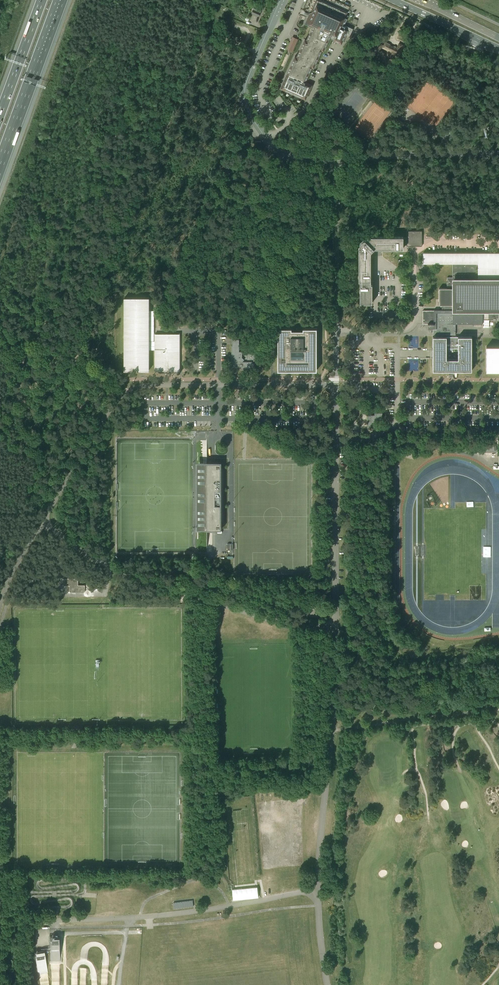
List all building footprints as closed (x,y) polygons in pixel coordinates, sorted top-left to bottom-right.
[(304,24),(314,28),(308,41),(306,40),(298,57),(296,56),(288,74),(287,73),(281,86),(306,97),(312,85),(303,81),(310,66),(312,67),(320,49),(322,50),(328,36),(341,42),(345,34),(350,36),(353,28),(345,25),(345,26),(341,24),(347,12),(320,0),(316,0),(310,13),(309,13),(304,24)] [(259,16),(262,8),(255,5),(252,13),(259,16)] [(297,39),(292,36),(290,40),(289,43),(286,49),(287,50),(292,52),(297,39)] [(379,43),(375,49),(379,51),(381,46),(387,49),(391,50),(389,55),(390,55),(389,57),(392,58),(394,55),(397,56),(403,45),(399,43),(397,48),(393,46),(393,47),(390,45),(390,44),(386,42),(384,45),(379,43)] [(394,123),(403,130),(406,125),(398,119),(394,123)] [(359,245),(359,280),(360,280),(360,302),(372,303),(372,284),(374,284),(374,280),(371,280),(371,251),(374,248),(403,248),(403,244),(407,244),(407,246),(408,246),(422,246),(422,242),(422,230),(407,230),(407,237),(403,237),(403,236),(368,236),(368,237),(364,237),(360,241),(360,245),(359,245)] [(423,263),(436,263),(453,263),(453,264),(453,277),(447,277),(447,288),(439,288),(439,304),(442,304),(442,310),(434,310),(434,323),(428,323),(428,329),(433,329),(433,334),(456,334),(456,323),(482,323),(482,319),(493,319),(493,321),(496,321),(498,321),(498,253),(453,253),(423,253),(423,263)] [(149,311),(149,298),(124,298),(124,370),(125,370),(125,371),(149,371),(149,370),(149,349),(155,349),(155,370),(155,371),(179,371),(179,370),(180,370),(180,334),(179,334),(155,334),(155,341),(154,341),(154,310),(150,310),(150,311),(149,311)] [(423,310),(423,323),(428,323),(434,323),(434,310),(423,310)] [(278,359),(278,371),(282,371),(287,371),(307,371),(310,371),(313,371),(317,371),(317,367),(317,361),(317,328),(303,328),(303,330),(291,330),(291,328),(278,328),(278,340),(278,342),(278,343),(278,346),(278,359)] [(433,359),(433,370),(449,370),(453,371),(472,371),(472,338),(472,336),(433,336),(433,348),(433,359)] [(232,345),(232,363),(240,363),(240,365),(241,365),(241,368),(254,368),(254,362),(252,362),(252,361),(254,361),(255,359),(256,353),(254,352),(249,352),(247,353),(247,354),(242,354),(242,351),(239,351),(239,339),(232,339),(232,345)] [(486,371),(495,371),(498,371),(498,346),(495,346),(486,346),(486,371)] [(375,415),(367,415),(367,427),(375,427),(375,420),(381,420),(381,418),(382,418),(382,412),(375,412),(375,415)] [(197,462),(197,529),(207,529),(212,529),(213,529),(221,529),(221,462),(215,462),(211,462),(211,460),(209,460),(208,460),(208,462),(207,462),(197,462)] [(63,578),(63,585),(70,585),(70,592),(85,592),(85,585),(78,585),(78,578),(63,578)] [(317,591),(314,600),(323,603),(327,595),(317,591)] [(233,899),(258,897),(257,889),(232,891),(233,899)] [(173,903),(174,909),(194,906),(193,900),(173,903)] [(60,960),(59,935),(48,936),(49,946),(44,946),(44,950),(49,949),(50,961),(60,960)] [(38,974),(48,972),(43,949),(33,951),(38,974)]
